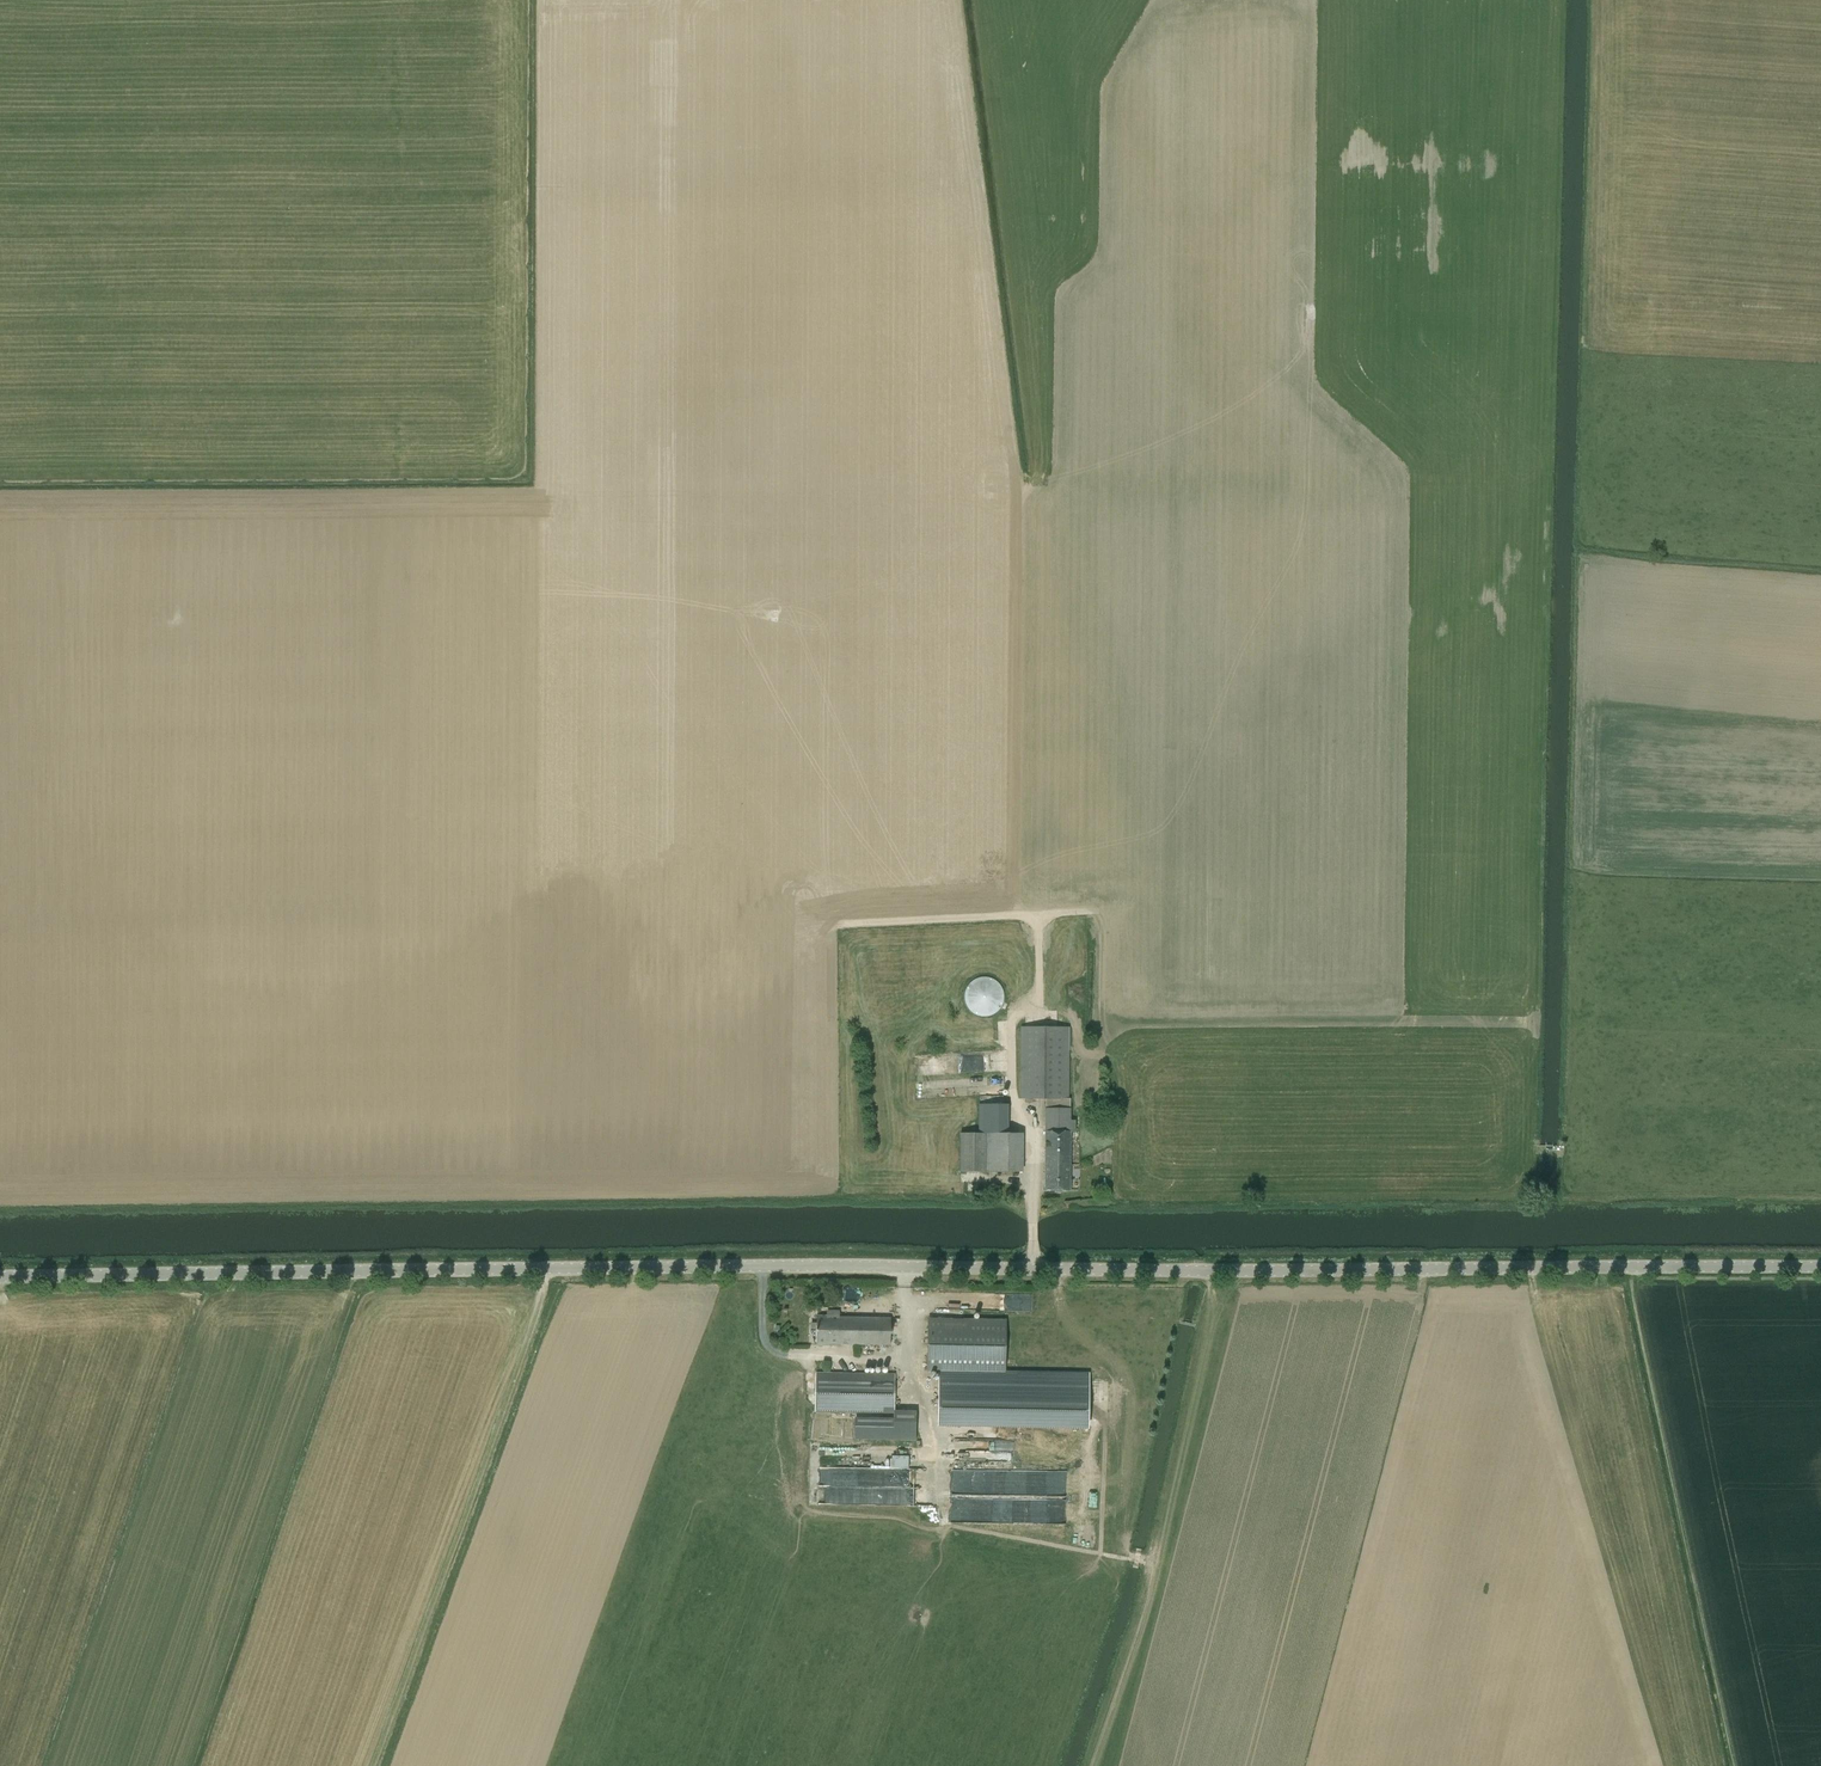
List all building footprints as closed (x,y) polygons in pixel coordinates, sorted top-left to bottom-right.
[(995,1013),(996,1012),(997,1011),(998,1010),(999,1009),(1000,1009),(1000,1008),(1001,1006),(1002,1004),(1003,1003),(1003,1002),(1003,1001),(1003,1000),(1003,999),(1004,997),(1004,996),(1004,995),(1003,994),(1003,993),(1003,992),(1003,991),(1003,990),(1002,988),(1001,987),(1000,986),(1000,985),(999,984),(998,983),(997,982),(996,981),(995,981),(994,980),(993,979),(992,979),(991,978),(990,978),(988,978),(987,977),(986,977),(985,977),(983,977),(982,977),(981,978),(979,978),(978,978),(977,979),(976,979),(975,980),(974,980),(973,981),(972,982),(971,982),(970,983),(969,984),(969,985),(968,986),(967,987),(967,988),(967,989),(966,990),(966,992),(965,993),(965,995),(965,996),(965,997),(965,998),(965,999),(965,1000),(965,1001),(965,1002),(966,1003),(966,1004),(967,1005),(967,1006),(967,1007),(968,1008),(969,1009),(969,1010),(970,1011),(971,1011),(972,1012),(973,1013),(974,1014),(975,1014),(976,1015),(977,1015),(978,1015),(979,1016),(981,1016),(982,1016),(983,1016),(984,1016),(985,1016),(986,1016),(987,1016),(988,1016),(989,1016),(990,1016),(991,1015),(992,1015),(993,1014),(994,1014),(995,1013)] [(1046,1099),(1046,1109),(1045,1190),(1070,1190),(1070,1132),(1077,1132),(1077,1119),(1070,1119),(1070,1028),(1021,1027),(1020,1099),(1046,1099)] [(1024,1134),(1008,1134),(1009,1105),(979,1104),(978,1133),(960,1133),(960,1172),(1023,1173),(1024,1134)] [(891,1344),(891,1318),(839,1317),(839,1319),(830,1319),(830,1316),(817,1316),(817,1323),(812,1323),(812,1328),(816,1328),(816,1344),(836,1345),(836,1343),(891,1344)] [(927,1370),(939,1371),(938,1421),(1087,1423),(1088,1373),(1005,1372),(1005,1321),(928,1319),(927,1370)] [(815,1411),(894,1412),(895,1374),(816,1373),(815,1411)] [(852,1468),(820,1467),(819,1503),(858,1504),(858,1484),(852,1484),(852,1468)] [(951,1494),(951,1519),(1068,1522),(1069,1496),(1016,1494),(1017,1470),(952,1468),(951,1494)] [(1021,1550),(1022,1542),(977,1537),(976,1543),(1004,1546),(1004,1548),(1021,1550)]
